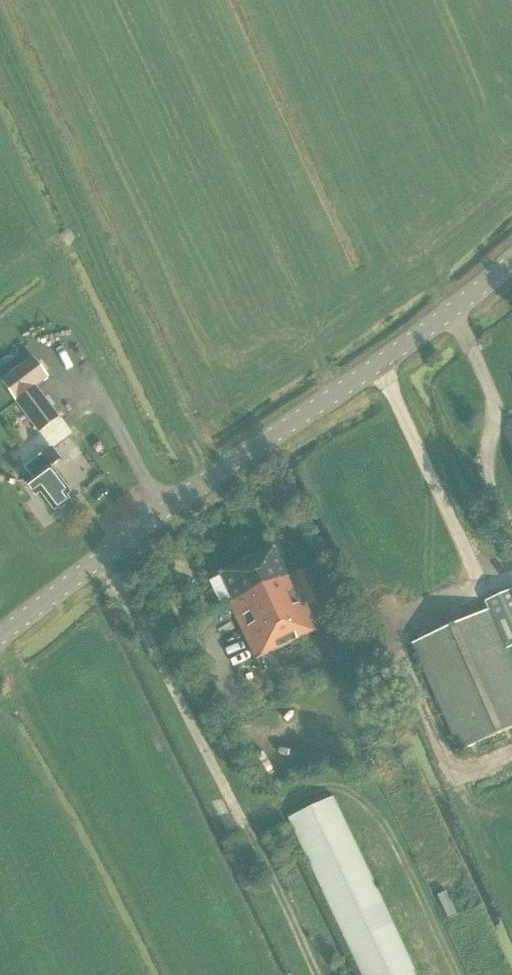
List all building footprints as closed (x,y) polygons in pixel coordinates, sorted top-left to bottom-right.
[(36,384),(14,400),(38,434),(60,417),(36,384)] [(69,492),(50,466),(66,454),(56,442),(24,467),(33,478),(25,484),(34,495),(39,491),(53,510),(56,508),(60,509),(66,505),(66,500),(68,498),(65,494),(69,492)] [(282,569),(272,547),(219,574),(232,603),(289,576),(285,568),(282,569)] [(329,614),(306,568),(289,576),(232,603),(229,605),(255,659),(316,628),(312,622),(329,614)] [(489,609),(411,643),(458,749),(511,726),(511,658),(507,648),(511,645),(511,592),(511,589),(485,601),(489,609)] [(332,797),(289,818),(363,974),(415,974),(332,797)]
